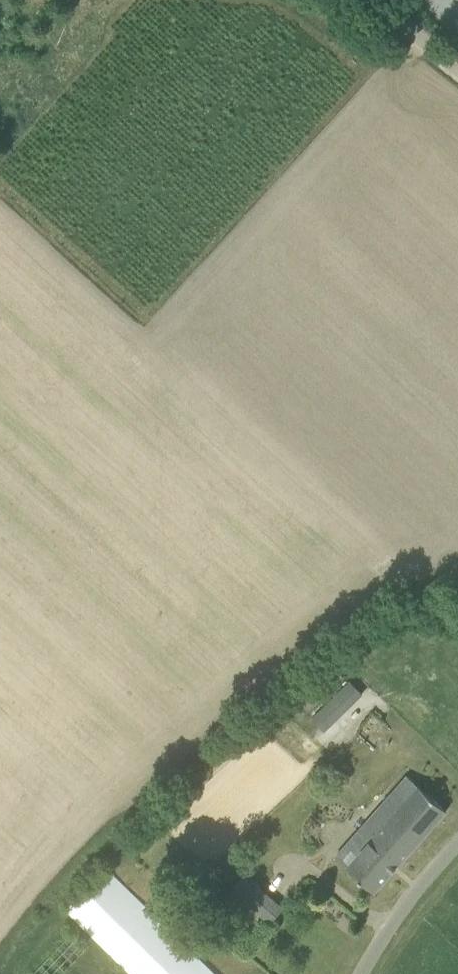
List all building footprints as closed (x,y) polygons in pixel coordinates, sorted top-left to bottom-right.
[(312,718),(325,730),(363,693),(350,680),(312,718)] [(374,892),(446,810),(429,795),(408,776),(335,858),(346,867),(374,892)] [(134,973),(214,973),(106,869),(67,909),(134,973)]
